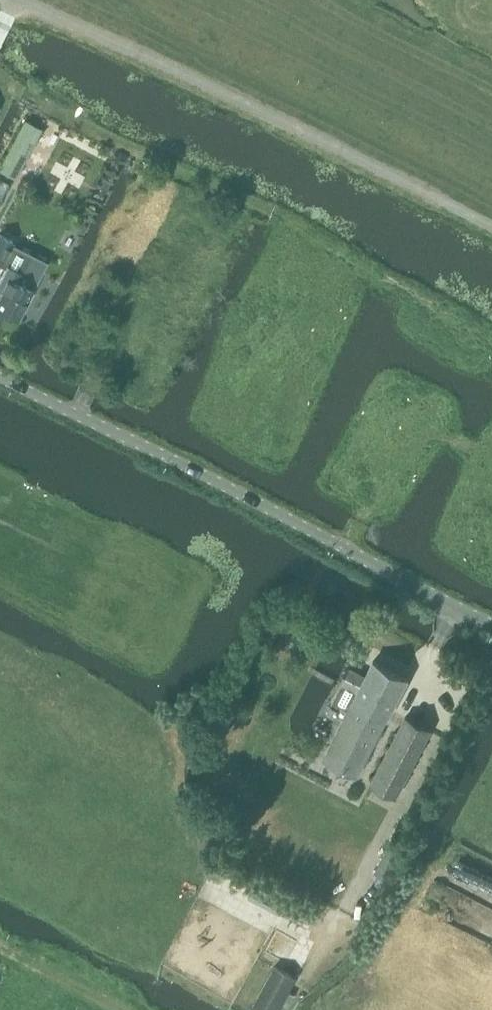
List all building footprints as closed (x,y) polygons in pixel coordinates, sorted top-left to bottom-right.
[(0,165),(0,169),(15,177),(22,164),(18,162),(32,137),(36,139),(42,127),(26,118),(0,165)] [(0,179),(0,198),(0,199),(8,182),(0,178),(0,179)] [(6,265),(0,277),(0,287),(2,288),(0,293),(0,308),(17,316),(32,287),(19,281),(31,256),(8,245),(11,239),(0,233),(0,262),(6,265)] [(353,701),(324,757),(357,775),(387,719),(396,703),(408,678),(373,661),(366,675),(350,666),(342,683),(358,691),(353,701)] [(371,782),(397,796),(431,730),(405,717),(371,782)] [(392,838),(375,871),(387,878),(405,844),(392,838)] [(256,881),(248,897),(281,914),(289,898),(256,881)] [(252,1008),(255,1009),(279,1009),(283,1003),(288,1006),(295,994),(289,991),(297,978),(276,966),(252,1008)]
